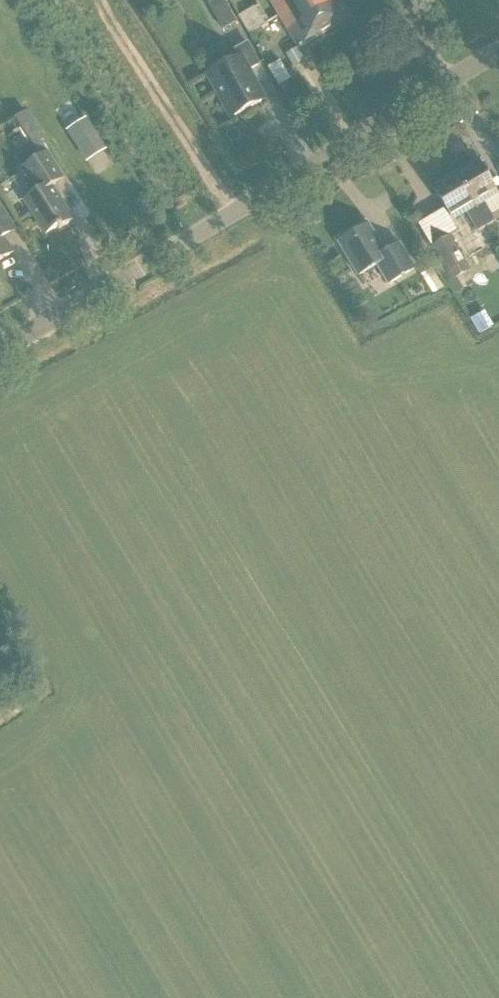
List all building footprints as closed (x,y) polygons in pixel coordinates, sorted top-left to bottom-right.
[(348,16),(338,0),(270,0),(298,47),(348,16)] [(269,21),(259,3),(238,15),(248,33),(269,21)] [(237,22),(230,9),(215,17),(222,30),(237,22)] [(260,64),(248,41),(234,49),(238,56),(205,74),(229,119),(268,99),(252,69),(260,64)] [(298,47),(286,53),(293,66),(305,59),(298,47)] [(16,118),(32,141),(41,155),(22,167),(37,191),(24,200),(46,234),(58,227),(59,229),(74,219),(53,186),(64,178),(41,141),(44,139),(26,112),(16,118)] [(87,118),(68,130),(67,131),(86,162),(107,149),(87,118)] [(498,192),(477,158),(454,172),(485,224),(495,219),(492,214),(498,210),(498,192)] [(485,224),(454,172),(432,185),(452,219),(465,211),(476,230),(485,224)] [(4,209),(0,204),(0,260),(13,252),(4,237),(16,229),(4,209)] [(384,250),(368,223),(338,241),(358,274),(376,263),(388,283),(414,267),(398,241),(384,250)] [(432,245),(433,247),(427,250),(434,262),(446,283),(448,282),(454,294),(464,288),(458,278),(470,271),(450,235),(432,245)] [(435,294),(444,288),(432,268),(422,274),(435,294)] [(481,306),(463,315),(471,333),(490,324),(481,306)]
